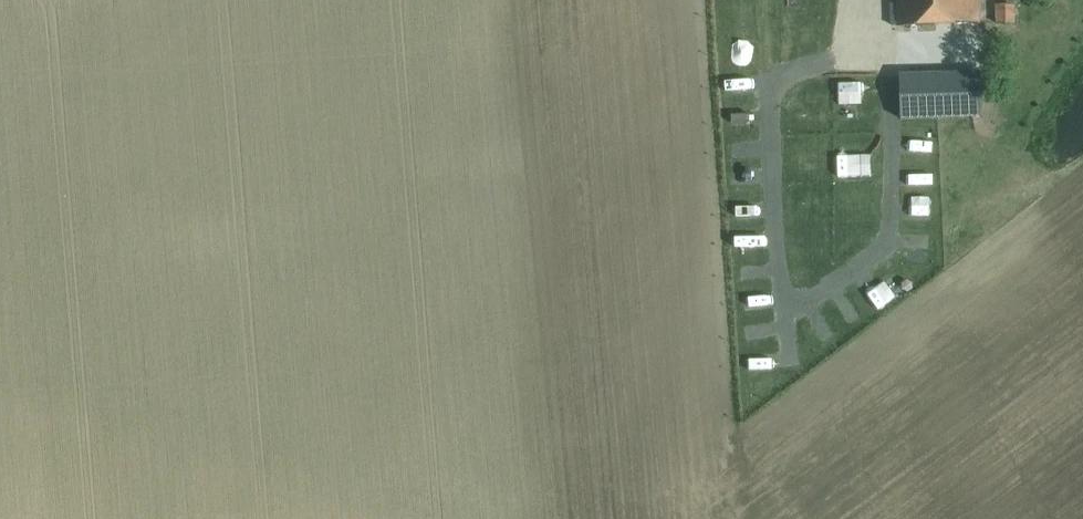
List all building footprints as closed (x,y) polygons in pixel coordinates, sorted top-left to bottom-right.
[(980,24),(980,0),(897,0),(897,26),(980,24)] [(995,23),(1015,23),(1015,4),(995,4),(995,23)] [(901,119),(981,117),(980,70),(900,73),(901,119)]
